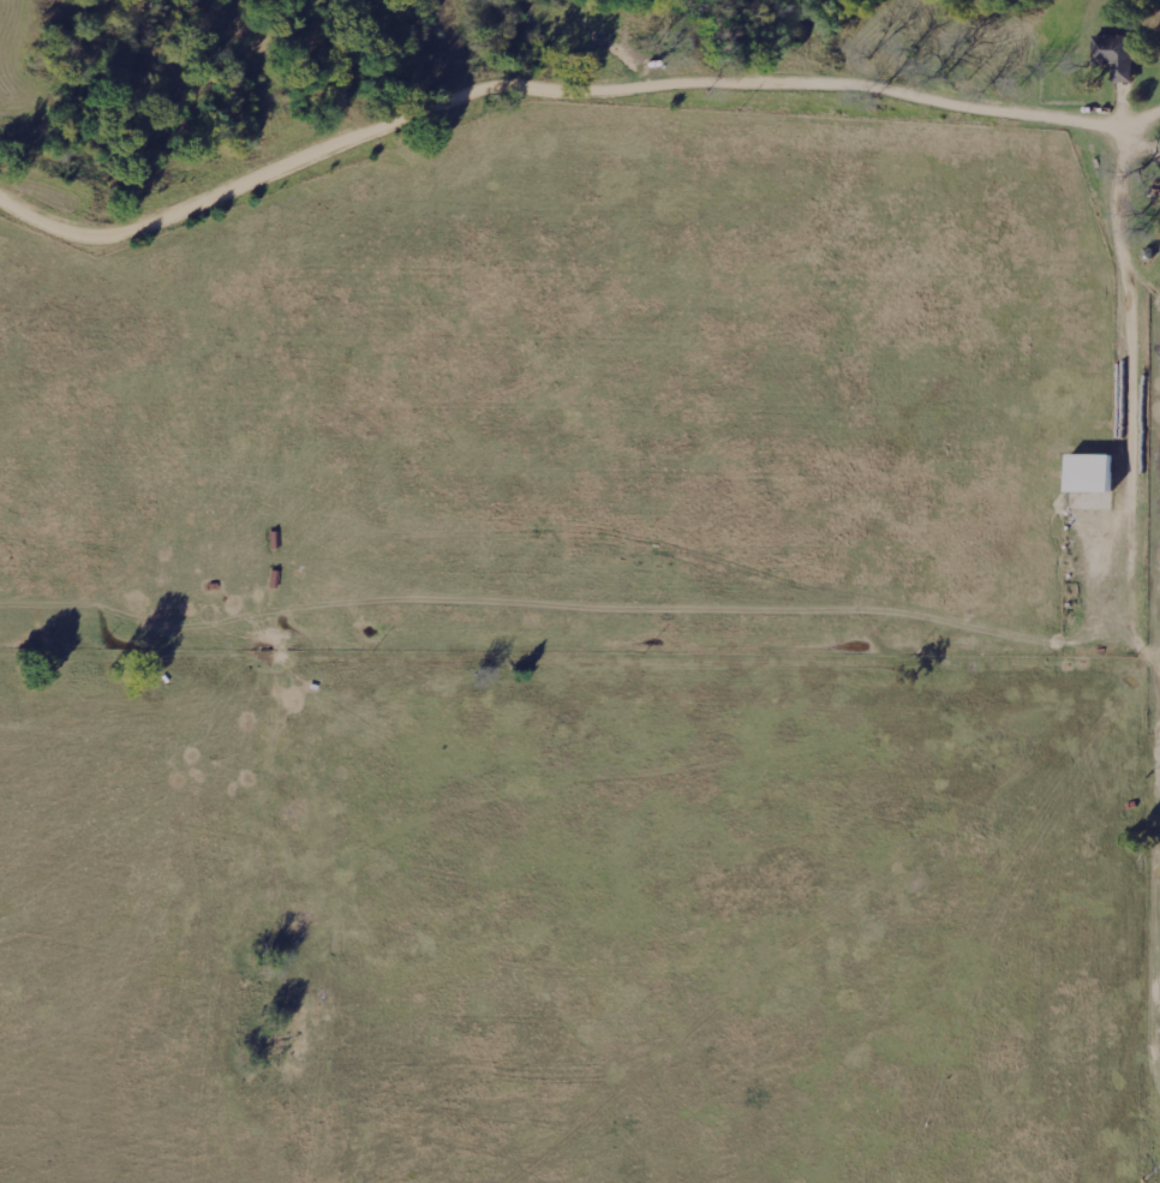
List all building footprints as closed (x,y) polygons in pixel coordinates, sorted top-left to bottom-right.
[(1096,63),(1117,64),(1117,82),(1138,82),(1139,36),(1097,35),(1096,63)] [(1120,491),(1121,454),(1073,454),(1072,491),(1120,491)]
